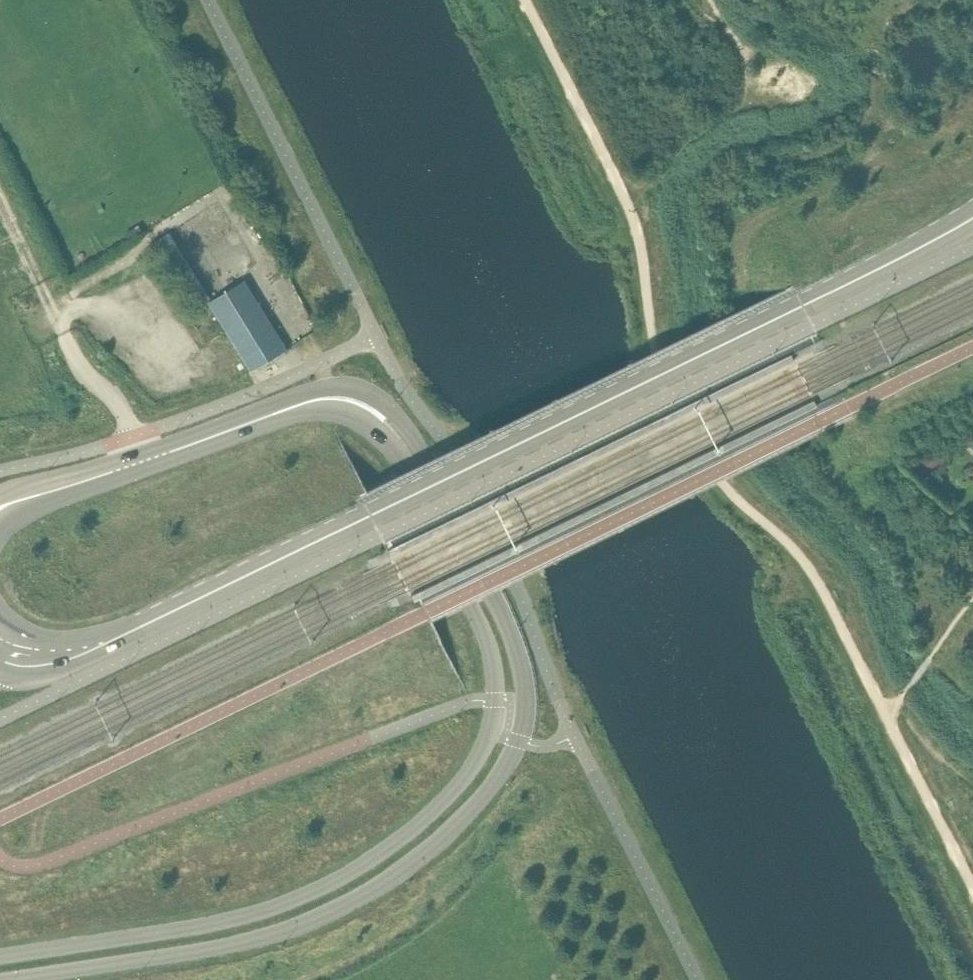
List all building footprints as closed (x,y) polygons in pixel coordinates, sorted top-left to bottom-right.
[(252,369),(286,349),(244,281),(213,300),(210,302),(252,369)]
